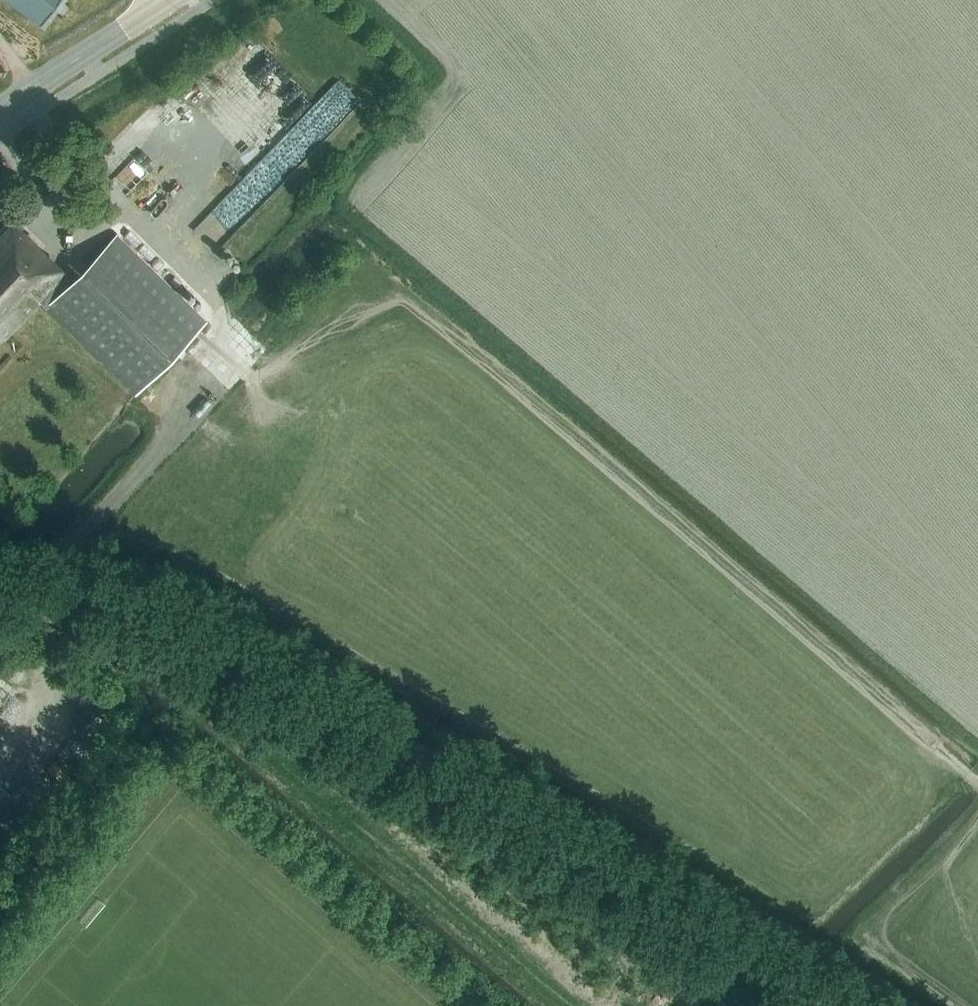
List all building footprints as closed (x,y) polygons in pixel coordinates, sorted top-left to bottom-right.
[(15,6),(16,5),(40,23),(57,0),(7,0),(15,6)] [(46,307),(136,394),(207,321),(117,234),(59,293),(53,288),(67,274),(10,219),(0,229),(0,343),(44,298),(50,303),(46,307)]
